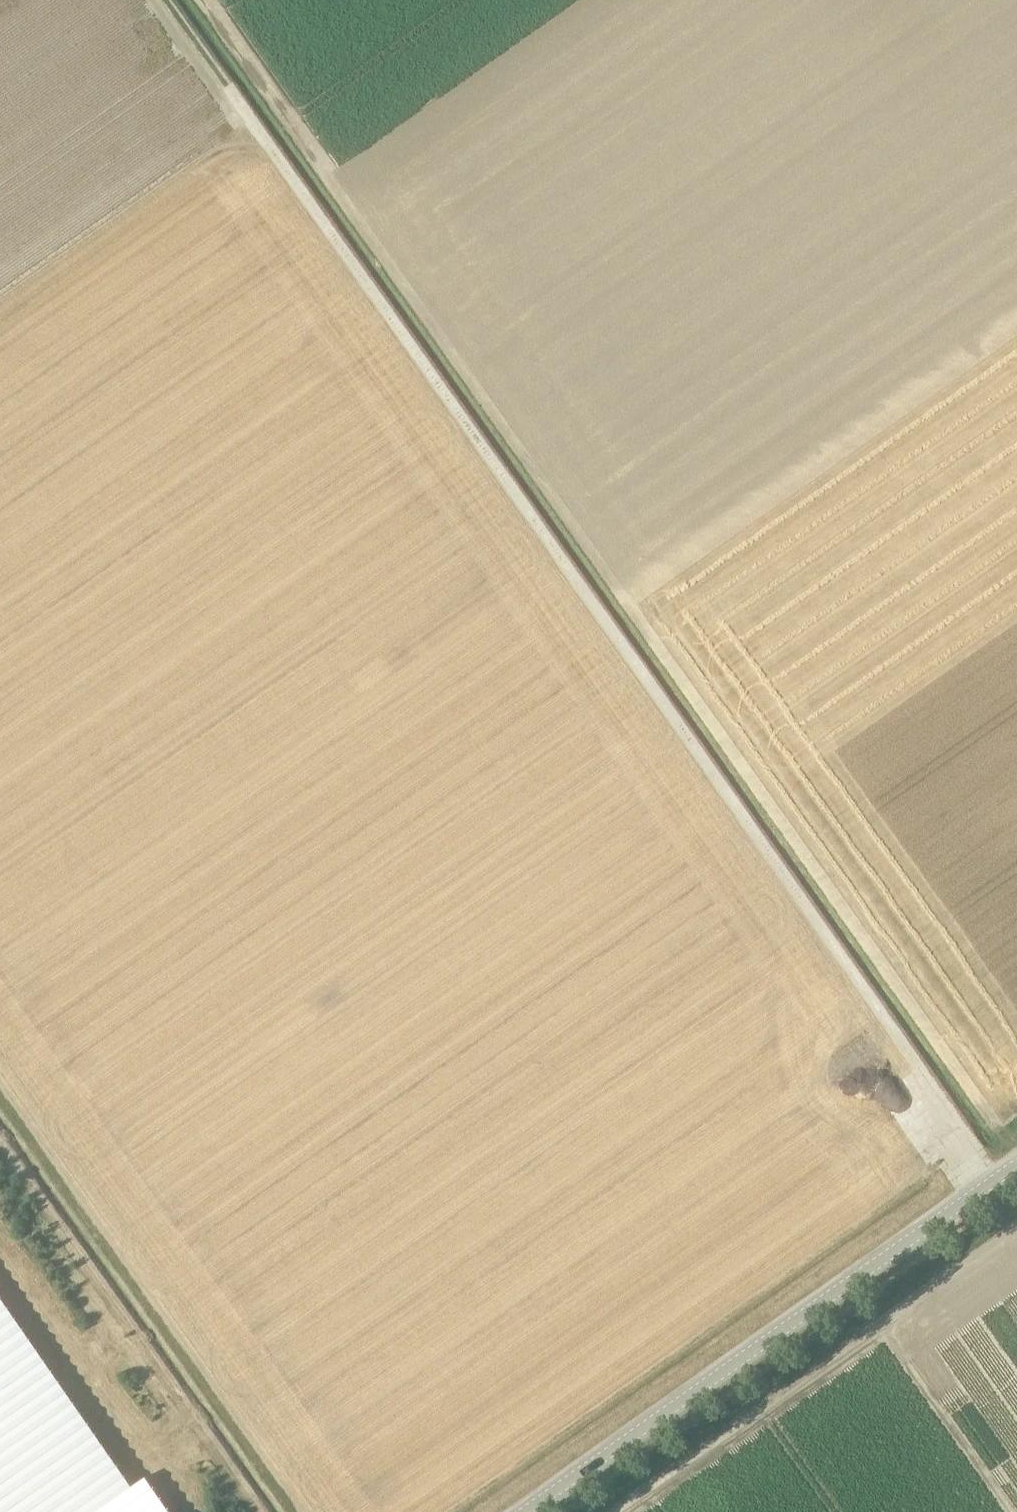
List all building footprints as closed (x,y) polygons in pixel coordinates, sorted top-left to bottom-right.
[(0,1301),(0,1511),(167,1511),(143,1478),(130,1488),(0,1301)]
